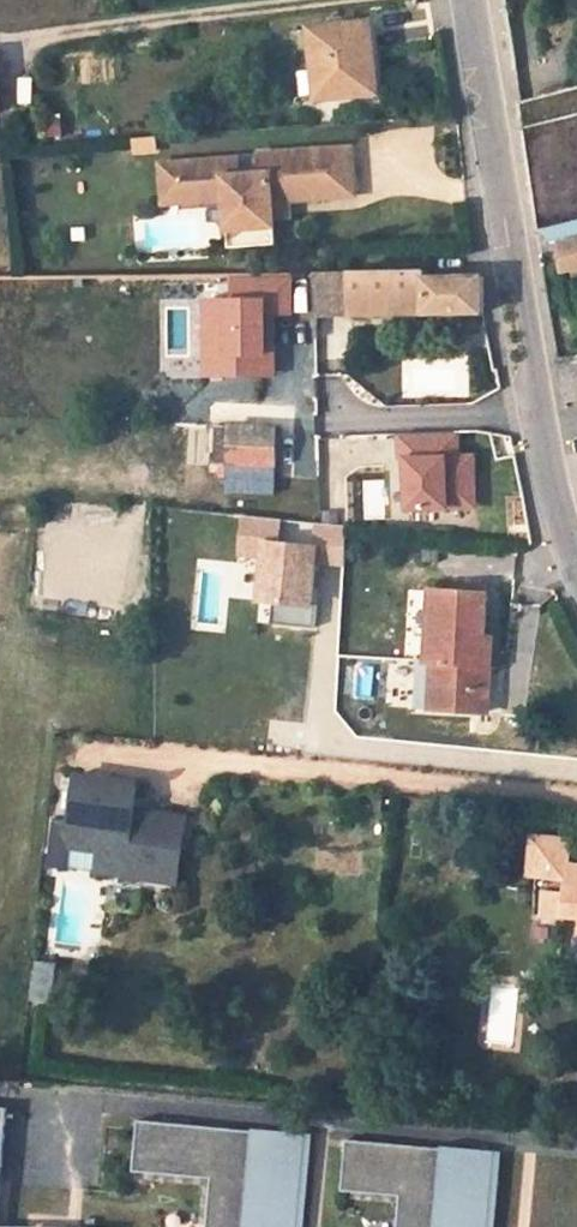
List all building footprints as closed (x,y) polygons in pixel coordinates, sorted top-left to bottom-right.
[(376,93),(370,24),(311,29),(319,99),(376,93)] [(354,147),(330,148),(332,196),(356,195),(354,147)] [(240,154),(181,155),(181,195),(225,194),(226,225),(253,224),(253,215),(273,214),(273,198),(289,197),(332,196),(330,148),(260,150),(261,170),(241,170),(240,154)] [(181,155),(162,156),(163,196),(181,195),(181,155)] [(273,198),(273,214),(290,213),(289,197),(273,198)] [(253,224),(226,225),(227,242),(274,241),(273,214),(253,215),(253,224)] [(547,230),(550,243),(576,236),(576,222),(547,230)] [(561,246),(561,254),(561,271),(565,271),(576,268),(576,242),(561,246)] [(315,315),(482,313),(482,300),(481,279),(425,279),(425,273),(315,274),(315,315)] [(275,467),(276,430),(230,428),(228,465),(275,467)] [(456,454),(455,431),(401,433),(404,507),(474,504),(472,453),(456,454)] [(279,537),(281,517),(239,513),(236,553),(257,555),(253,598),(274,600),(272,621),(310,625),(318,541),(279,537)] [(327,543),(325,562),(340,564),(344,524),(311,521),(309,541),(327,543)] [(484,639),(487,596),(433,592),(427,663),(434,663),(430,710),(489,715),(495,639),(484,639)] [(427,663),(418,662),(415,709),(430,710),(434,663),(427,663)] [(181,883),(190,816),(156,812),(155,818),(136,815),(140,784),(79,776),(73,821),(105,825),(98,872),(181,883)] [(98,872),(105,825),(73,821),(59,819),(53,866),(98,872)] [(536,836),(532,875),(541,875),(540,885),(547,886),(544,912),(569,915),(569,911),(570,905),(576,906),(576,867),(573,867),(576,841),(536,836)] [(304,1138),(264,1134),(264,1140),(228,1136),(229,1131),(137,1123),(133,1174),(210,1181),(206,1226),(296,1226),(304,1138)] [(493,1155),(459,1152),(459,1157),(405,1152),(406,1147),(346,1142),(341,1193),(400,1198),(397,1226),(487,1226),(493,1155)]
